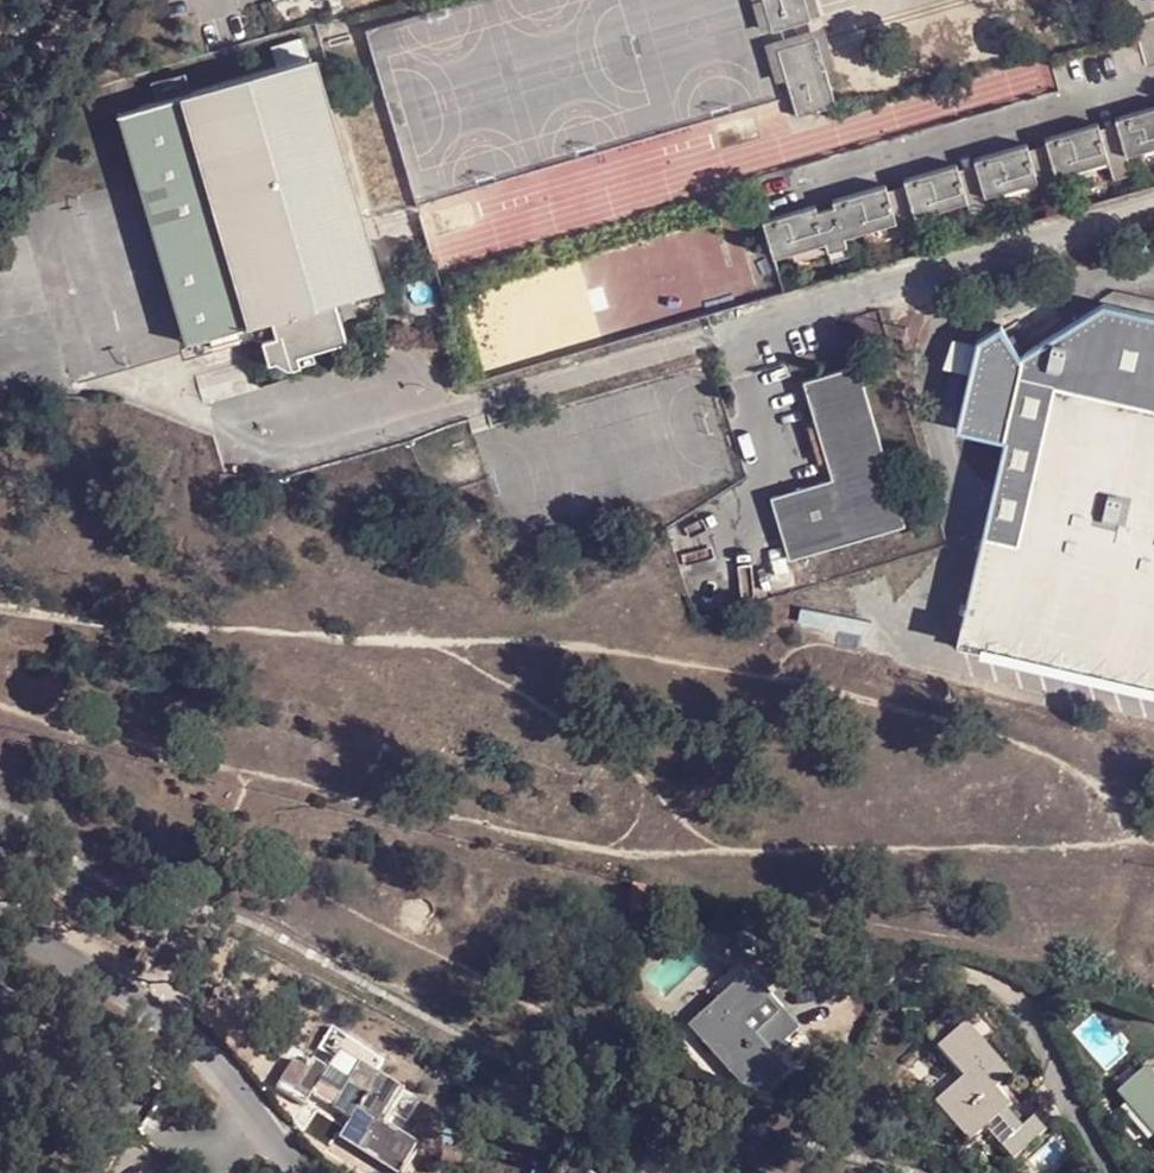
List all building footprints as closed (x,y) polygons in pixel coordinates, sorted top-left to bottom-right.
[(774,40),(814,30),(805,0),(763,0),(774,40)] [(818,47),(779,58),(798,126),(837,115),(818,47)] [(126,108),(118,111),(184,345),(257,323),(273,318),(278,333),(263,336),(270,359),(276,357),(287,365),(300,361),(297,352),(346,336),(336,300),(376,290),(311,56),(194,88),(161,98),(140,105),(126,108)] [(161,98),(194,88),(190,72),(156,81),(161,98)] [(1115,127),(1123,158),(1153,149),(1153,108),(1112,120),(1115,127)] [(1042,140),(1045,147),(1052,177),(1106,162),(1111,182),(1129,177),(1123,158),(1115,127),(1098,132),(1096,125),(1042,140)] [(970,161),(972,166),(980,198),(1034,183),(1040,202),(1059,197),(1052,177),(1045,147),(1026,152),(1025,145),(970,161)] [(901,180),(903,187),(912,217),(963,202),(969,223),(986,218),(980,198),(972,166),(955,172),(953,165),(901,180)] [(827,202),(829,208),(838,238),(892,223),(898,242),(917,237),(912,217),(903,187),(885,193),(884,185),(827,202)] [(811,207),(758,221),(768,258),(821,242),(827,262),(843,259),(838,238),(829,208),(813,212),(811,207)] [(1100,304),(1017,358),(998,329),(972,345),(950,434),(996,444),(950,649),(1153,698),(1153,317),(1100,304)] [(257,323),(184,345),(189,360),(260,336),(257,323)] [(900,531),(854,368),(797,385),(810,428),(820,465),(825,482),(762,501),(781,564),(900,531)] [(820,465),(810,428),(802,431),(814,468),(820,465)] [(739,1081),(797,1031),(747,975),(691,1026),(739,1081)] [(962,1024),(934,1047),(962,1082),(935,1104),(963,1138),(979,1125),(1004,1106),(992,1093),(1008,1080),(962,1024)] [(317,1064),(295,1099),(309,1110),(317,1095),(338,1108),(353,1086),(331,1073),(317,1064)] [(422,1147),(386,1122),(405,1091),(364,1066),(353,1086),(338,1108),(354,1120),(343,1140),(395,1172),(405,1172),(422,1147)] [(1118,1091),(1153,1134),(1153,1077),(1145,1066),(1118,1091)] [(1004,1106),(979,1125),(997,1148),(1021,1128),(1004,1106)] [(1007,1162),(1042,1135),(1030,1120),(1021,1128),(997,1148),(1007,1162)] [(571,1160),(569,1162),(576,1170),(574,1172),(589,1172),(571,1160)]
